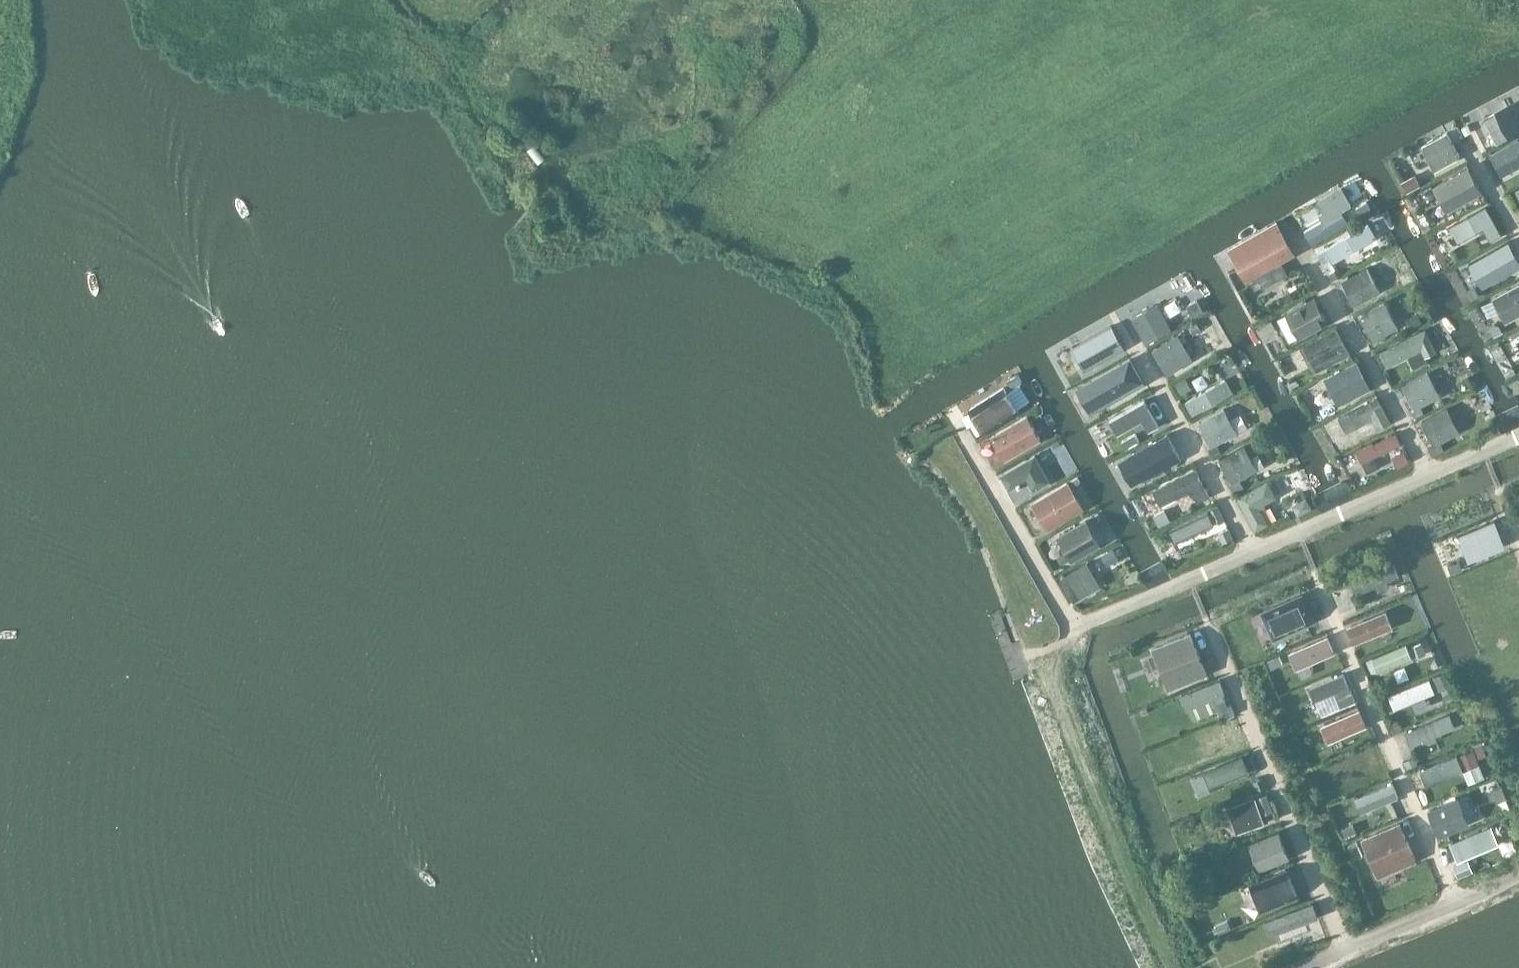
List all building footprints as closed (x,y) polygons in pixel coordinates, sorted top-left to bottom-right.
[(1484,120),(1497,144),(1518,132),(1518,102),(1484,120)] [(1490,155),(1501,177),(1518,168),(1518,139),(1490,155)] [(1472,160),(1438,173),(1450,201),(1486,187),(1481,174),(1478,175),(1472,160)] [(1406,168),(1410,181),(1423,177),(1419,164),(1406,168)] [(1461,232),(1497,212),(1488,196),(1452,216),(1461,232)] [(1314,233),(1350,214),(1343,201),(1307,220),(1314,233)] [(1328,235),(1337,257),(1382,238),(1373,217),(1328,235)] [(1440,256),(1455,247),(1437,217),(1422,226),(1440,256)] [(1276,221),(1227,249),(1245,280),(1294,252),(1276,221)] [(1510,232),(1482,247),(1489,260),(1517,245),(1510,232)] [(1473,269),(1487,261),(1479,247),(1465,255),(1473,269)] [(1490,260),(1501,271),(1509,263),(1498,252),(1490,260)] [(1445,262),(1461,291),(1474,285),(1458,255),(1445,262)] [(1355,305),(1380,291),(1367,268),(1342,282),(1355,305)] [(1386,275),(1391,287),(1406,281),(1400,269),(1386,275)] [(1493,298),(1506,321),(1518,314),(1518,284),(1493,298)] [(1479,295),(1475,288),(1467,292),(1472,300),(1479,295)] [(1299,336),(1327,321),(1315,298),(1287,314),(1299,336)] [(1407,304),(1412,318),(1422,314),(1417,300),(1407,304)] [(1398,327),(1386,305),(1362,318),(1373,341),(1398,327)] [(1184,324),(1155,337),(1166,361),(1195,347),(1184,324)] [(1337,330),(1301,349),(1307,360),(1320,353),(1326,364),(1349,351),(1337,330)] [(1505,352),(1499,337),(1490,341),(1496,356),(1505,352)] [(1141,380),(1129,359),(1084,385),(1096,406),(1141,380)] [(1356,364),(1327,380),(1332,390),(1331,390),(1338,403),(1364,390),(1361,385),(1366,383),(1356,364)] [(1229,370),(1187,391),(1194,405),(1236,384),(1229,370)] [(1415,409),(1440,395),(1428,373),(1402,387),(1415,409)] [(1457,401),(1472,389),(1466,382),(1451,394),(1457,401)] [(976,406),(985,421),(1023,398),(1014,383),(976,406)] [(1344,407),(1358,432),(1393,411),(1379,387),(1344,407)] [(1124,400),(1132,422),(1158,412),(1150,390),(1124,400)] [(1434,444),(1459,431),(1447,409),(1423,422),(1434,444)] [(1212,446),(1237,432),(1224,410),(1199,424),(1212,446)] [(1027,416),(992,436),(1005,459),(1040,439),(1027,416)] [(1397,422),(1358,440),(1363,452),(1403,435),(1397,422)] [(1182,459),(1168,433),(1129,454),(1143,480),(1182,459)] [(1407,439),(1394,445),(1399,457),(1412,451),(1407,439)] [(1245,447),(1220,461),(1232,483),(1257,469),(1245,447)] [(1034,457),(1001,476),(1009,490),(1027,479),(1033,490),(1047,481),(1034,457)] [(1195,469),(1153,490),(1161,506),(1189,491),(1191,495),(1195,493),(1199,502),(1210,497),(1195,469)] [(1254,519),(1269,514),(1262,496),(1279,490),(1273,472),(1241,483),(1254,519)] [(1210,499),(1170,513),(1176,532),(1217,519),(1210,499)] [(1071,558),(1099,542),(1086,520),(1059,536),(1071,558)] [(1065,566),(1077,589),(1102,577),(1090,553),(1065,566)] [(1494,599),(1500,613),(1518,604),(1518,588),(1494,599)] [(1280,624),(1312,610),(1304,592),(1272,605),(1280,624)] [(1385,612),(1348,627),(1354,642),(1391,627),(1385,612)] [(1501,654),(1518,647),(1518,631),(1496,640),(1501,654)] [(1373,645),(1378,660),(1414,649),(1409,635),(1373,645)] [(1190,636),(1155,649),(1170,688),(1205,674),(1190,636)] [(1327,637),(1290,653),(1297,668),(1333,652),(1327,637)] [(1393,697),(1438,686),(1433,667),(1398,676),(1400,682),(1389,684),(1393,697)] [(1182,685),(1192,712),(1218,702),(1222,711),(1236,706),(1222,670),(1182,685)] [(1452,704),(1408,721),(1414,737),(1472,715),(1464,692),(1450,697),(1452,704)] [(1338,699),(1341,707),(1356,702),(1352,693),(1338,699)] [(1203,740),(1216,737),(1217,742),(1244,736),(1238,710),(1198,719),(1203,740)] [(1359,710),(1322,726),(1328,741),(1365,725),(1359,710)] [(1474,740),(1422,760),(1428,775),(1466,761),(1470,771),(1483,765),(1474,740)] [(1212,778),(1251,764),(1244,747),(1206,761),(1212,778)] [(1196,782),(1210,778),(1205,763),(1191,767),(1196,782)] [(1231,799),(1240,822),(1266,812),(1262,800),(1273,796),(1268,784),(1231,799)] [(1458,799),(1429,811),(1439,835),(1469,822),(1458,799)] [(1439,845),(1456,884),(1518,855),(1518,828),(1512,813),(1439,845)] [(1399,823),(1362,839),(1378,876),(1415,860),(1399,823)] [(1356,833),(1353,825),(1342,829),(1345,837),(1356,833)] [(1250,845),(1260,868),(1289,856),(1279,833),(1250,845)] [(1348,845),(1355,859),(1362,856),(1356,841),(1348,845)] [(1263,899),(1300,887),(1291,859),(1254,871),(1263,899)] [(1272,923),(1321,912),(1317,896),(1268,908),(1272,923)]
